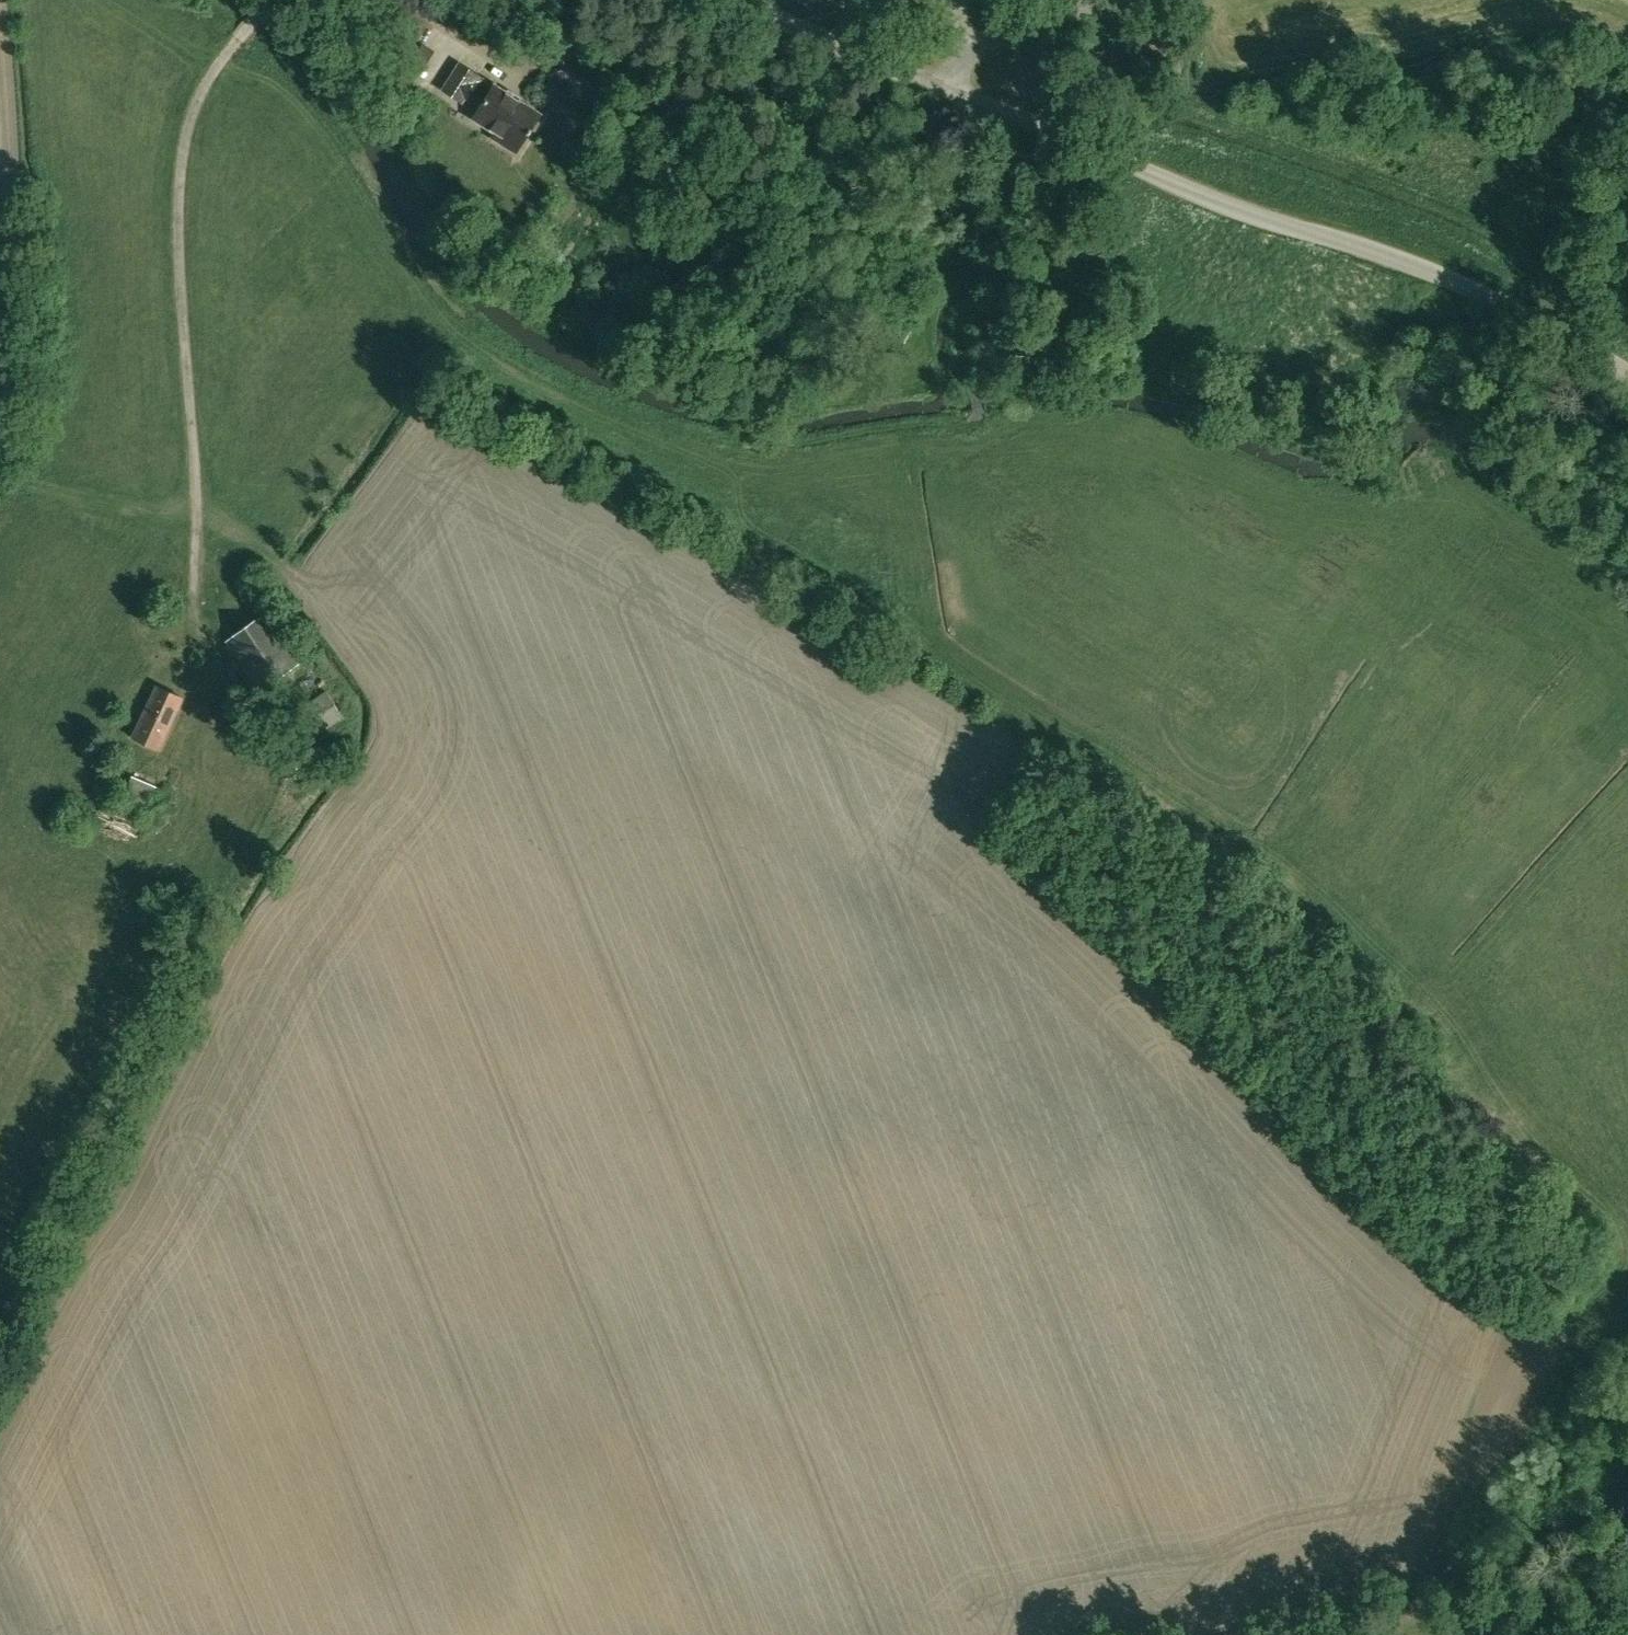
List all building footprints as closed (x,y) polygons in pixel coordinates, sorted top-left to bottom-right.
[(490,138),(517,155),(543,112),(494,82),(487,92),(477,85),(481,77),(459,63),(441,90),(462,103),(465,99),(478,107),(471,119),(492,133),(490,138)] [(269,615),(226,642),(257,691),(299,664),(269,615)] [(182,697),(157,686),(134,739),(159,750),(182,697)] [(325,691),(297,711),(314,737),(343,717),(325,691)] [(132,775),(122,798),(146,810),(157,786),(132,775)]
